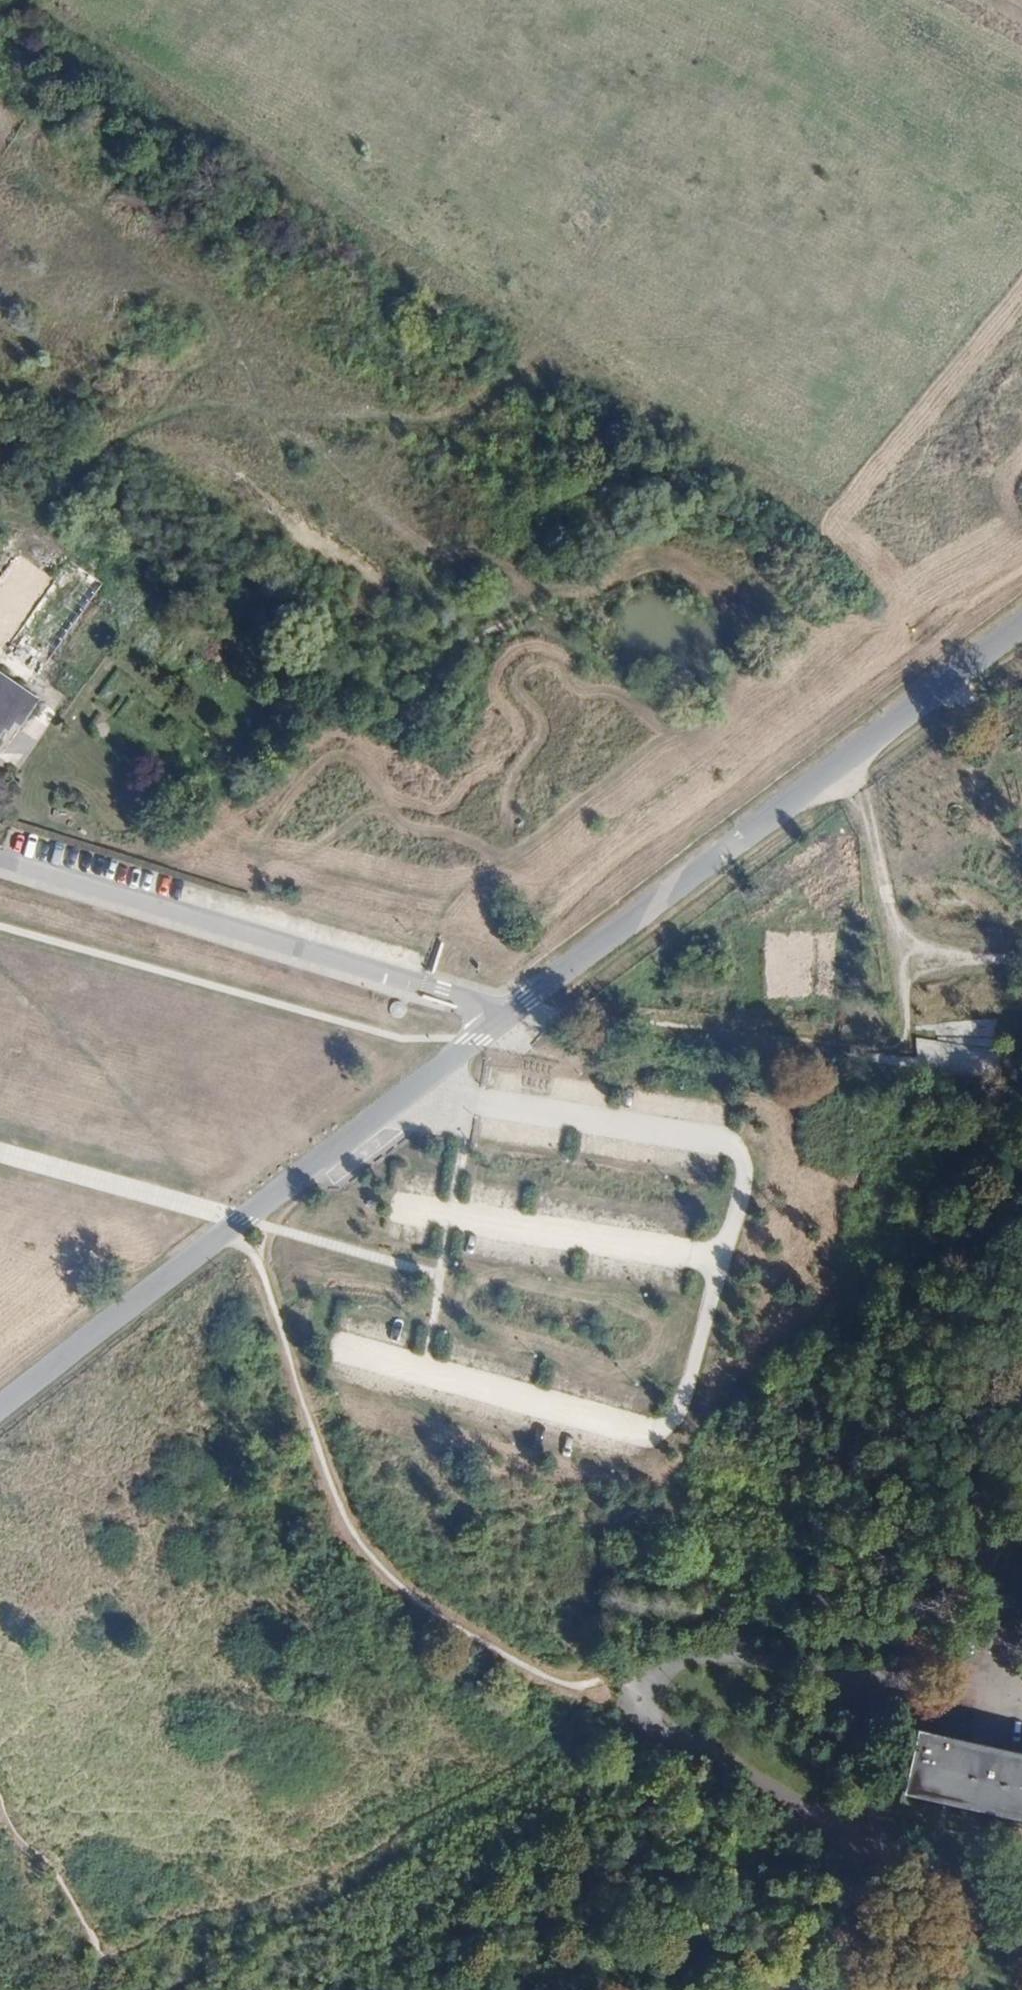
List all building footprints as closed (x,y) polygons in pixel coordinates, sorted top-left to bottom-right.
[(3,729),(7,731),(17,717),(22,720),(41,692),(0,665),(0,734),(3,729)] [(392,1009),(391,1011),(391,1013),(391,1015),(392,1017),(394,1018),(396,1020),(398,1020),(400,1019),(402,1019),(403,1017),(405,1016),(406,1014),(405,1013),(405,1012),(405,1010),(405,1009),(403,1007),(403,1006),(401,1006),(398,1005),(396,1005),(395,1006),(393,1007),(392,1009)] [(1001,1033),(923,1043),(925,1073),(1005,1063),(1001,1033)] [(918,1738),(905,1795),(1021,1821),(1021,1761),(918,1738)]
